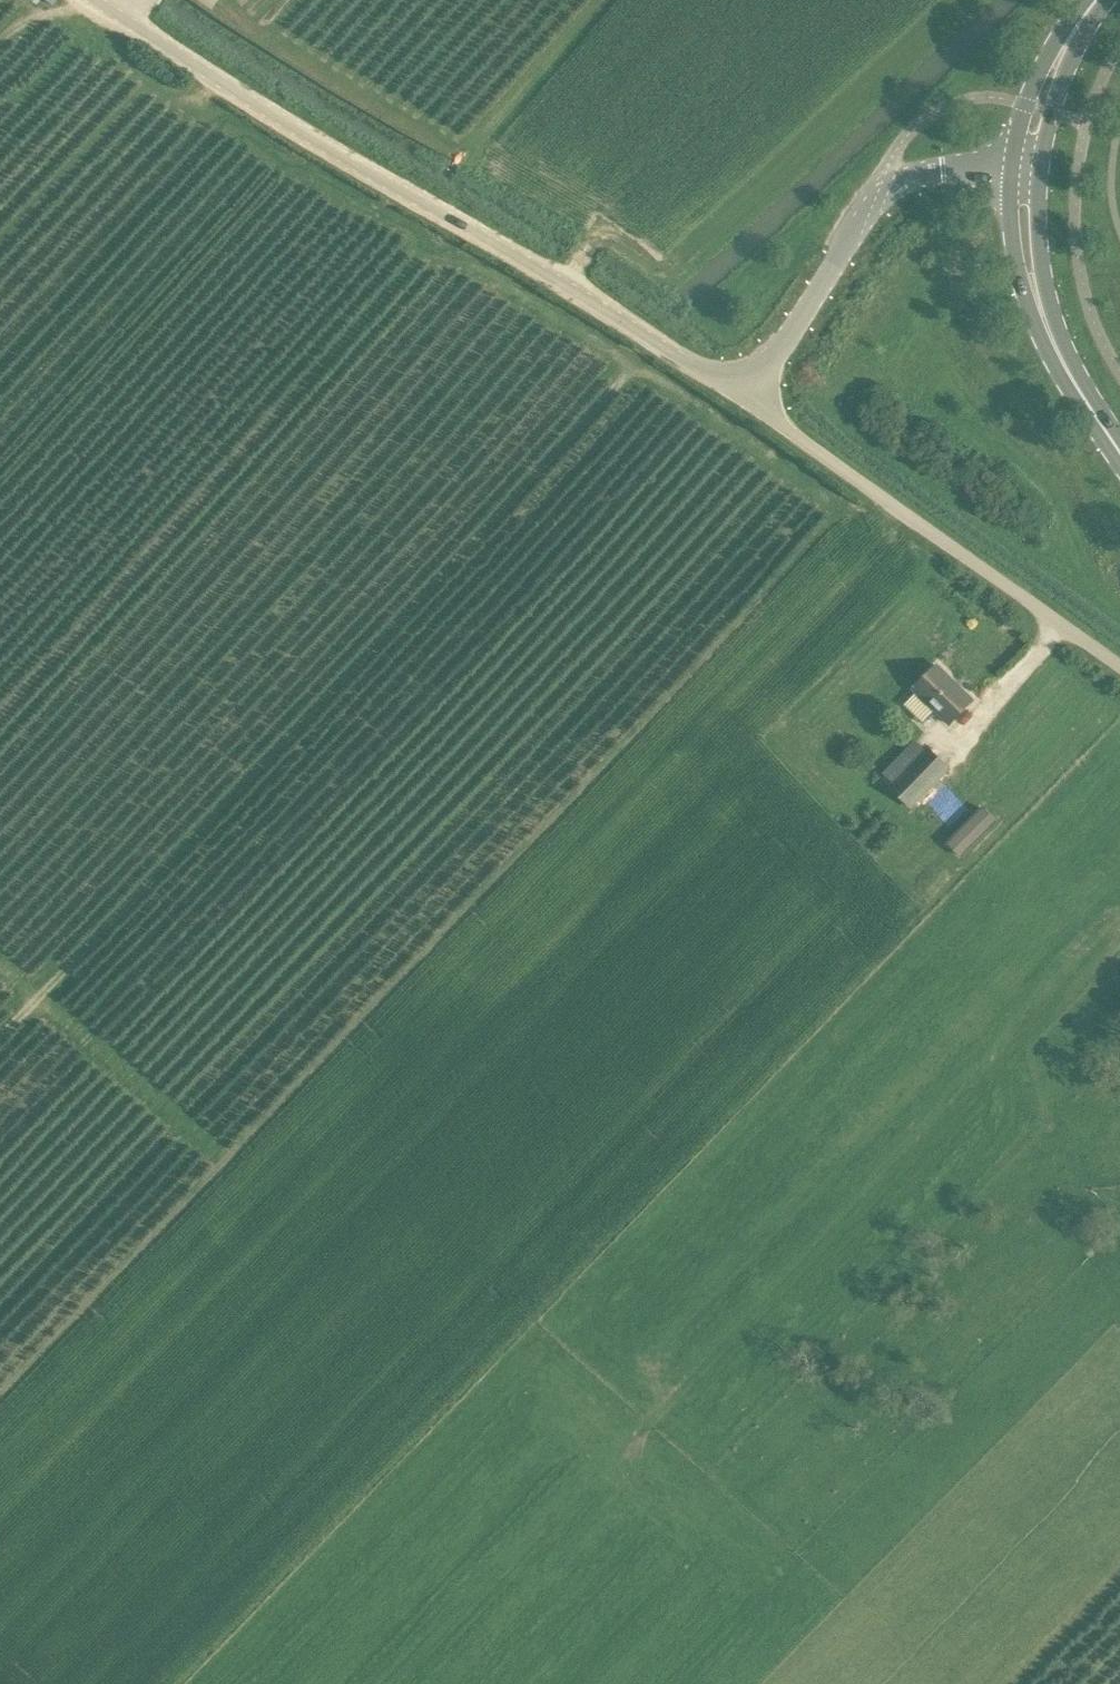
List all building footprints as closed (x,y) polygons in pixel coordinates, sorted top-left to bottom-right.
[(912,690),(949,725),(973,700),(937,665),(912,690)] [(951,768),(928,746),(889,786),(911,809),(951,768)] [(952,779),(911,823),(925,836),(966,792),(952,779)]
